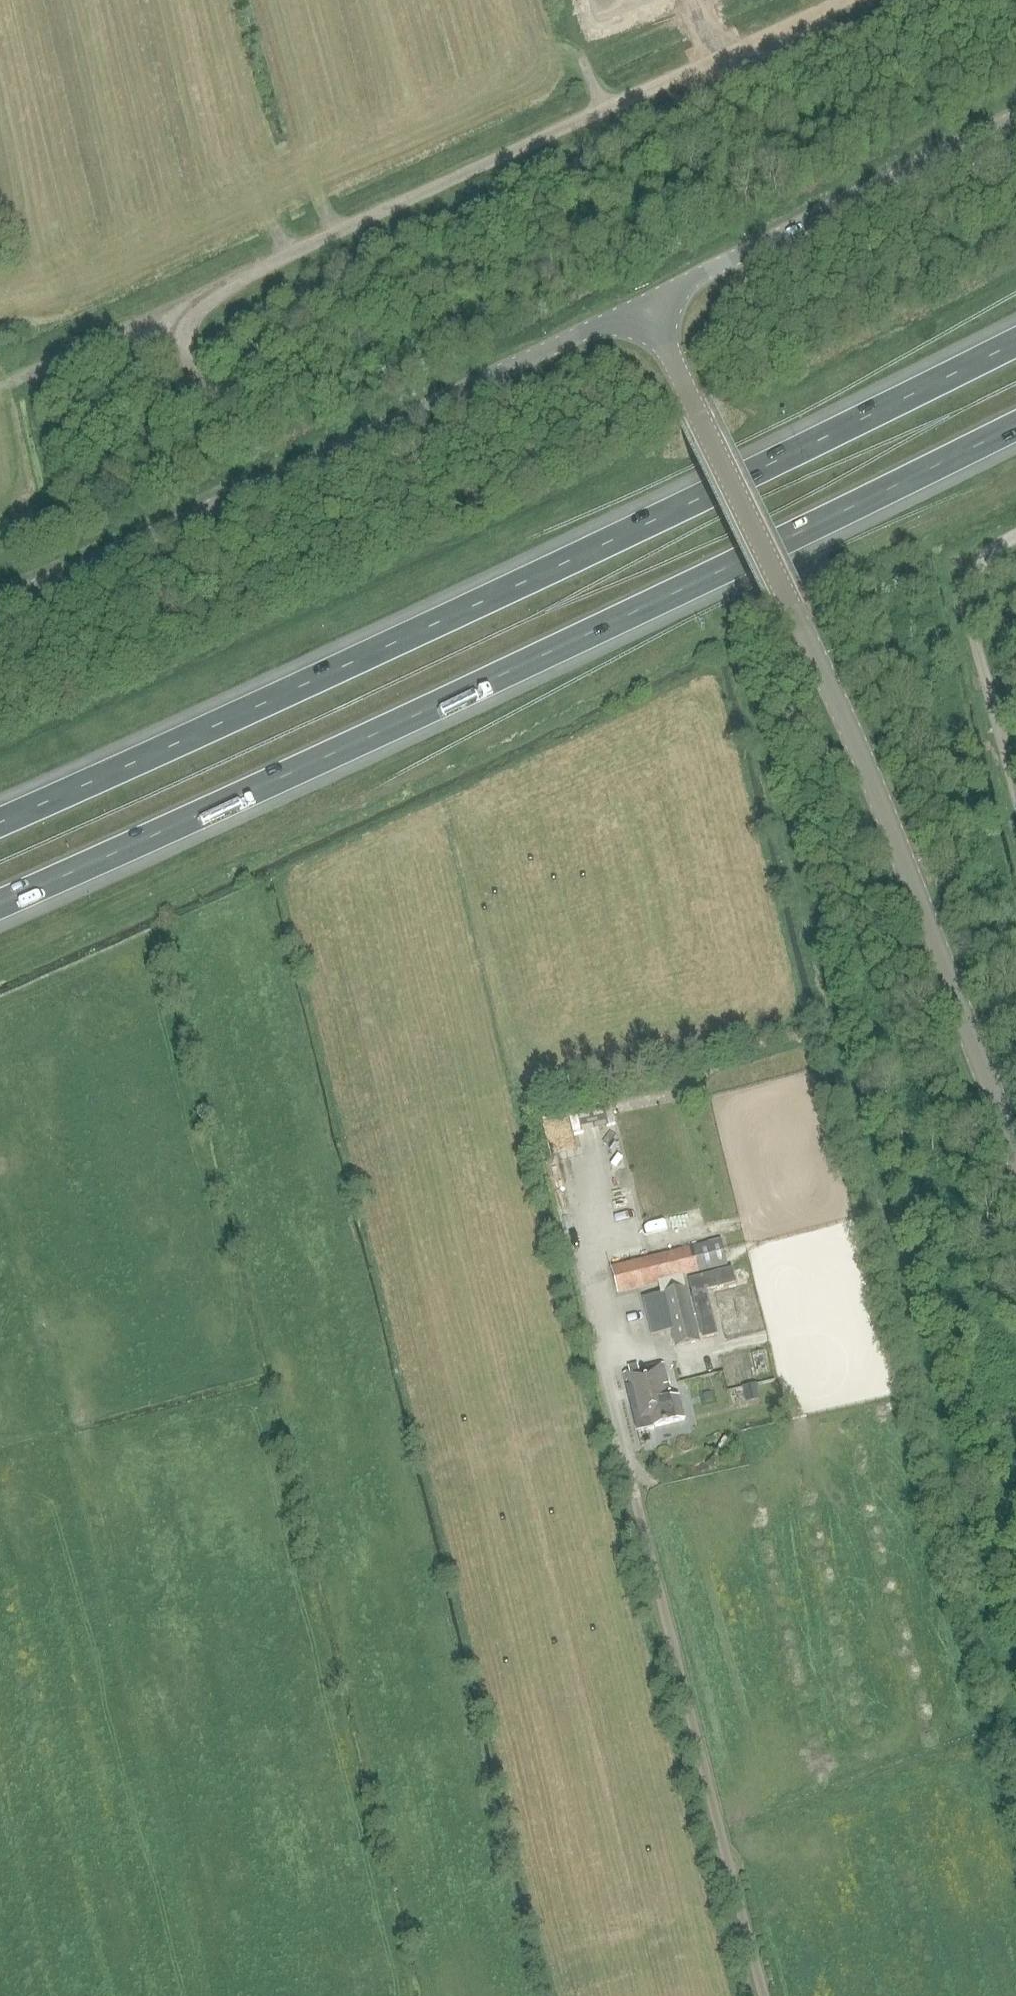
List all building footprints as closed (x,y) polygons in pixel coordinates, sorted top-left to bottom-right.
[(566,1111),(543,1117),(552,1147),(561,1145),(560,1140),(573,1136),(566,1111)] [(611,1268),(617,1293),(727,1265),(721,1241),(611,1268)] [(699,1341),(685,1288),(663,1294),(676,1347),(699,1341)] [(637,1430),(684,1419),(679,1395),(671,1397),(663,1365),(624,1374),(637,1430)] [(735,1400),(759,1398),(758,1385),(734,1387),(735,1400)]
